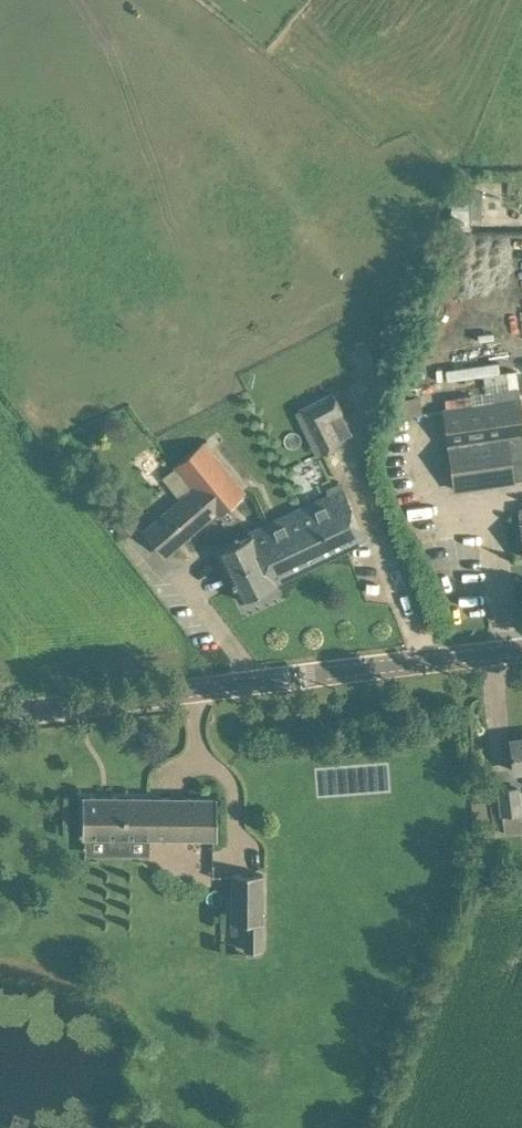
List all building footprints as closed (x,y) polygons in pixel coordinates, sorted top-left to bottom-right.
[(482,191),(469,191),(470,218),(483,217),(482,191)] [(377,366),(368,348),(352,356),(361,374),(377,366)] [(343,412),(332,390),(294,412),(317,456),(342,443),(330,419),(343,412)] [(449,445),(455,489),(521,480),(521,404),(521,398),(483,403),(472,404),(470,394),(446,399),(447,408),(442,408),(449,445)] [(203,439),(176,463),(173,465),(193,488),(144,530),(165,555),(213,513),(215,516),(245,491),(203,439)] [(253,535),(217,552),(240,600),(276,583),(275,581),(366,537),(345,493),(340,482),(326,489),(332,500),(271,528),(261,533),(254,536),(253,535)] [(138,526),(122,508),(109,520),(125,537),(138,526)] [(513,761),(514,770),(521,769),(521,738),(511,739),(513,761)] [(521,833),(521,814),(519,788),(501,790),(505,828),(505,834),(521,833)] [(217,819),(217,797),(83,796),(83,818),(82,836),(85,836),(87,836),(108,837),(108,845),(130,845),(130,837),(149,837),(151,837),(216,838),(217,819)] [(264,874),(230,874),(230,922),(243,922),(243,949),(263,950),(264,874)]
